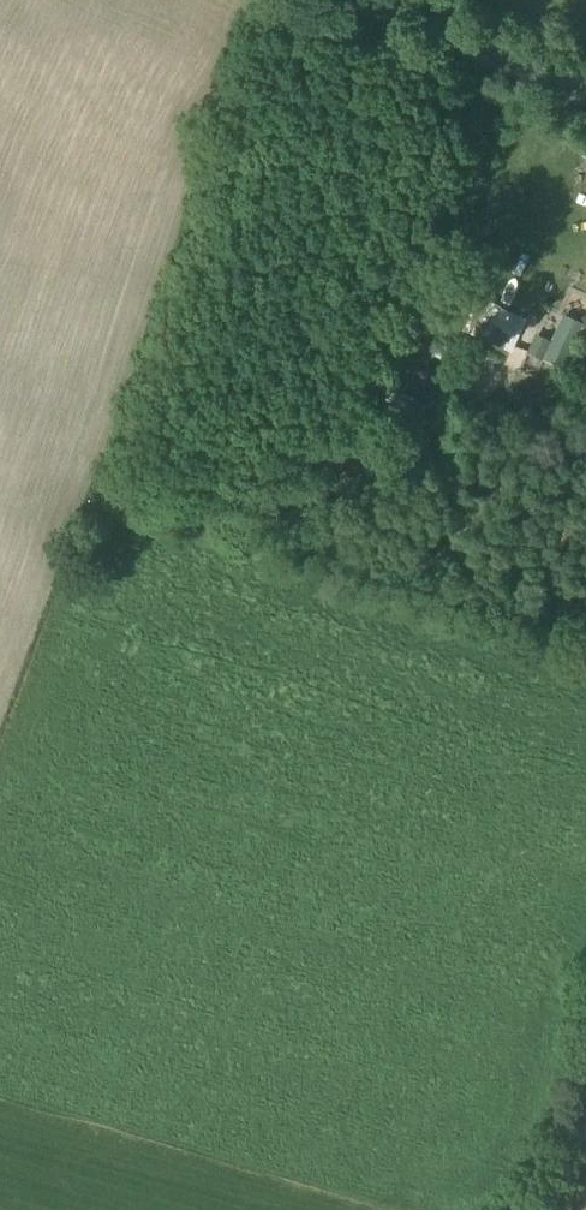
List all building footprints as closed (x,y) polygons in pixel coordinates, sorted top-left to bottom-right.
[(430,352),(435,341),(413,333),(409,344),(430,352)]
